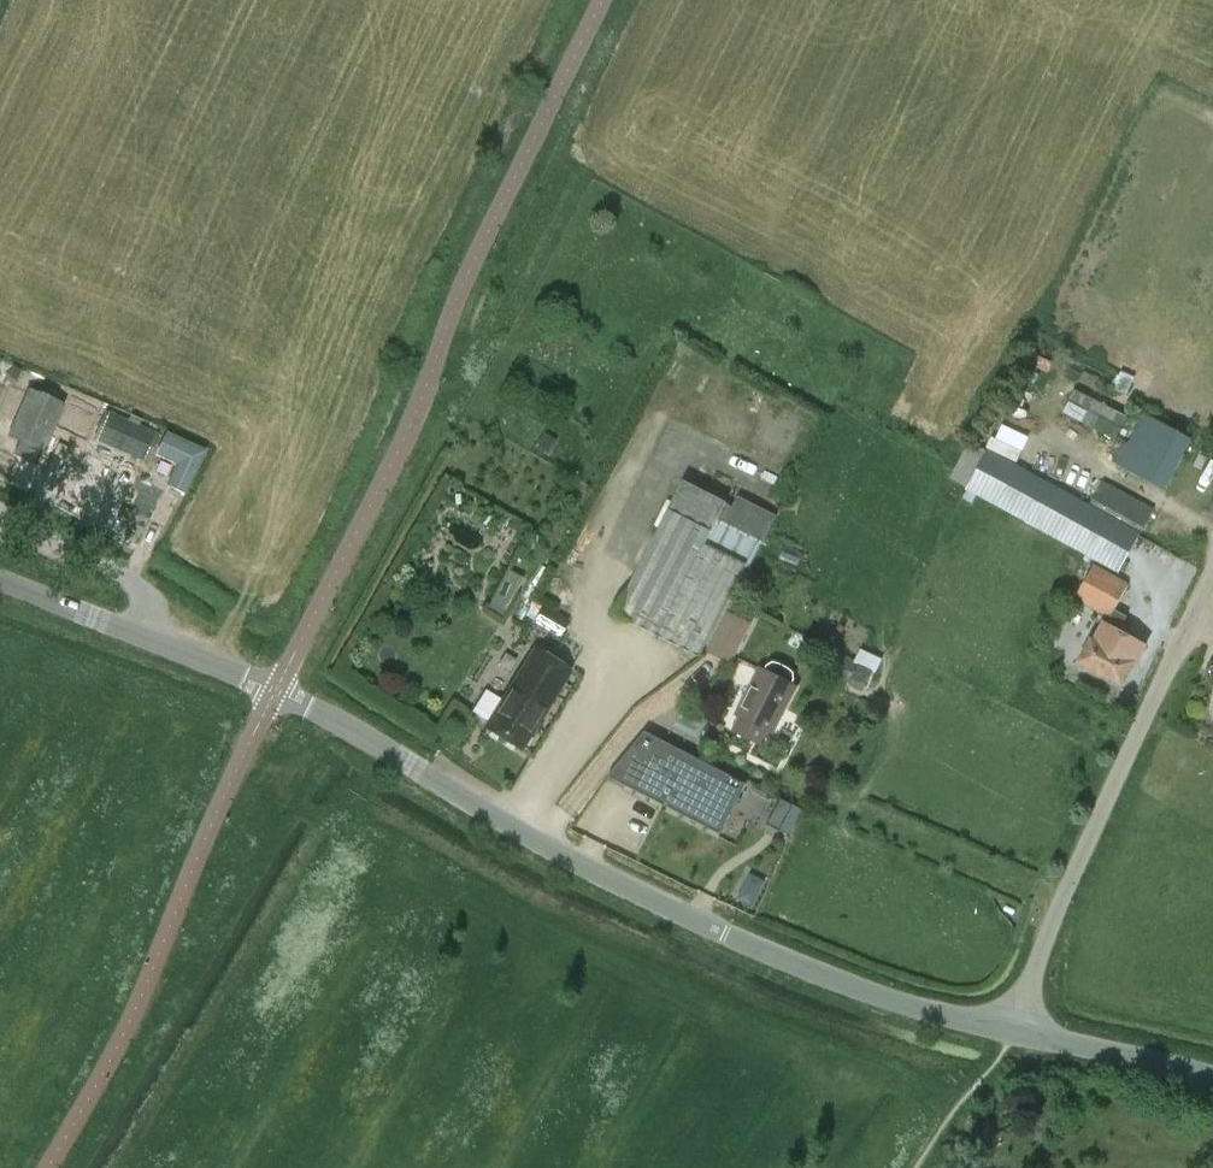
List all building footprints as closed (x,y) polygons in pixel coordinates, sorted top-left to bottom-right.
[(7,377),(16,381),(21,370),(12,366),(7,377)] [(36,460),(40,450),(43,451),(54,426),(63,405),(29,390),(9,436),(23,442),(19,453),(36,460)] [(1115,440),(1127,415),(1073,390),(1061,415),(1115,440)] [(68,394),(63,405),(54,426),(86,439),(100,407),(68,394)] [(754,424),(746,453),(783,464),(798,414),(777,408),(771,429),(754,424)] [(147,463),(159,437),(106,413),(94,440),(147,463)] [(1164,491),(1192,441),(1145,414),(1117,465),(1164,491)] [(171,463),(174,463),(177,465),(167,486),(184,495),(205,452),(167,434),(157,455),(161,457),(162,459),(171,463)] [(969,442),(968,444),(950,477),(967,487),(986,452),(969,442)] [(986,452),(967,487),(1120,571),(1139,536),(986,452)] [(776,516),(737,496),(732,507),(724,503),(724,502),(683,482),(616,615),(700,657),(745,566),(749,569),(763,542),(776,516)] [(1142,532),(1154,510),(1103,482),(1091,504),(1142,532)] [(117,519),(128,525),(134,514),(123,508),(117,519)] [(1092,566),(1075,598),(1109,617),(1111,618),(1115,610),(1118,604),(1128,586),(1092,566)] [(508,570),(486,609),(502,618),(524,579),(508,570)] [(533,622),(538,625),(559,638),(569,621),(543,605),(533,622)] [(1091,640),(1078,663),(1122,687),(1144,645),(1123,634),(1119,632),(1127,617),(1115,610),(1111,618),(1109,617),(1095,642),(1091,640)] [(707,652),(731,664),(751,623),(727,611),(707,652)] [(520,750),(569,672),(534,650),(503,701),(486,691),(472,712),(489,723),(486,728),(520,750)] [(741,717),(733,732),(761,746),(768,731),(772,733),(796,688),(791,685),(794,680),(793,675),(789,670),(778,665),(773,665),(768,667),(765,672),(761,670),(737,715),(741,717)] [(746,785),(690,756),(652,736),(645,732),(615,768),(632,776),(626,786),(720,834),(746,785)] [(793,805),(781,799),(768,824),(780,831),(793,805)]
